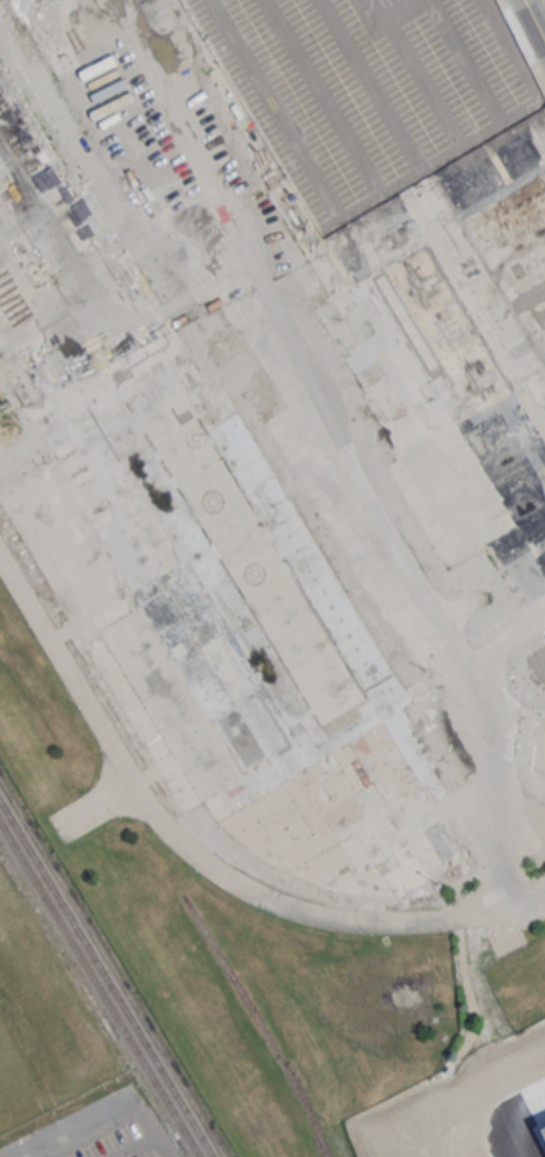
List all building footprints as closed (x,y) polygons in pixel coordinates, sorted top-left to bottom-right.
[(217,633),(215,641),(216,653),(231,657),(196,684),(196,686),(198,709),(207,721),(235,718),(241,720),(266,752),(282,750),(287,729),(297,721),(296,706),(280,686),(259,680),(258,677),(246,661),(267,645),(268,644),(311,639),(318,634),(316,619),(286,580),(276,588),(273,601),(254,616),(237,618),(217,633)] [(537,1128),(544,1145),(544,1124),(537,1128)]
